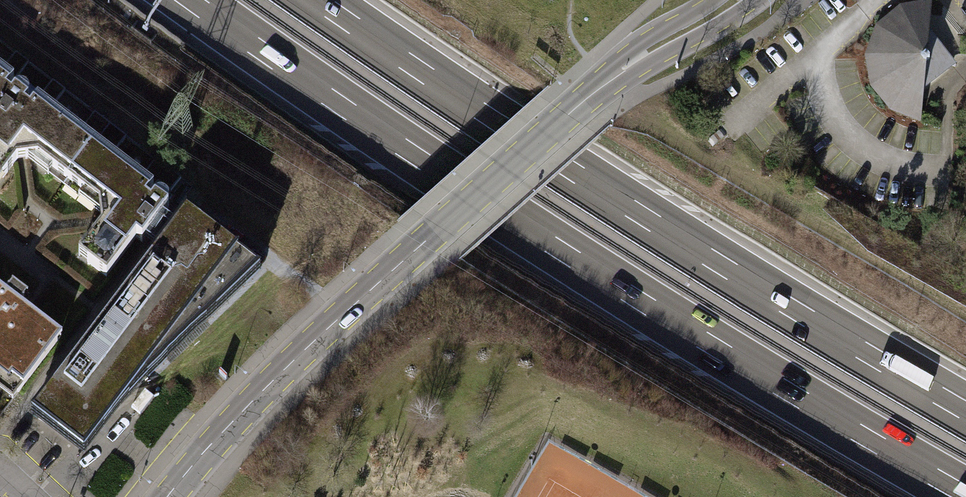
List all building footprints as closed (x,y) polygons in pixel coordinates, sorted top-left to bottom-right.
[(927,8),(917,7),(900,10),(878,24),(865,53),(870,83),(888,103),(904,110),(918,114),(927,8)] [(102,276),(132,237),(138,242),(164,209),(166,192),(153,183),(165,169),(152,159),(136,178),(107,157),(122,137),(90,113),(75,131),(46,110),(62,90),(48,80),(37,93),(13,76),(25,62),(11,52),(0,66),(0,174),(12,160),(16,159),(33,157),(94,203),(96,220),(97,225),(83,242),(93,249),(82,262),(102,276)] [(104,316),(28,415),(35,421),(79,454),(101,425),(108,416),(131,389),(137,383),(143,377),(255,269),(182,214),(104,316)] [(13,392),(58,335),(21,306),(17,303),(23,295),(8,283),(1,291),(0,291),(0,383),(13,392)]
